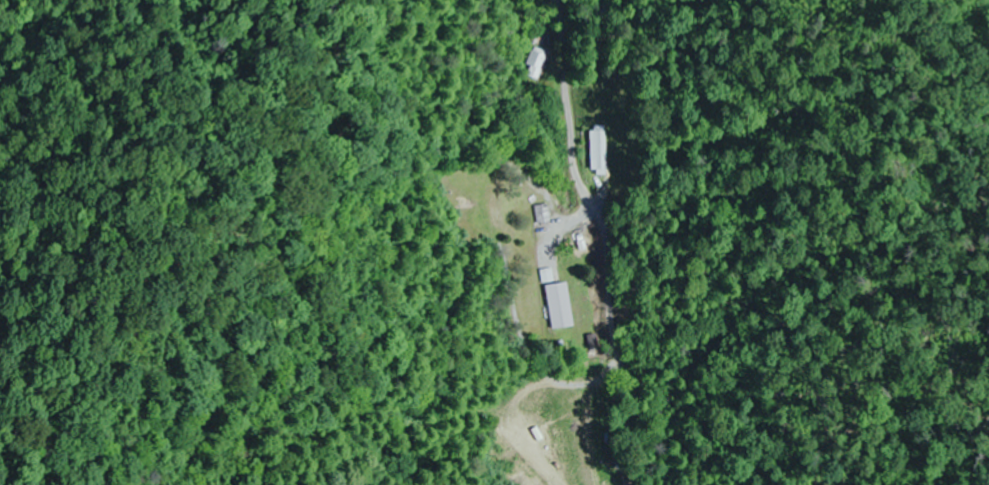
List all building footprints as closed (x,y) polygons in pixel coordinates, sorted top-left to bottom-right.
[(539,79),(549,52),(536,48),(526,74),(539,79)] [(606,130),(591,130),(591,175),(606,175),(606,130)] [(554,222),(552,205),(541,206),(543,223),(554,222)] [(578,327),(572,283),(551,286),(557,330),(578,327)]
